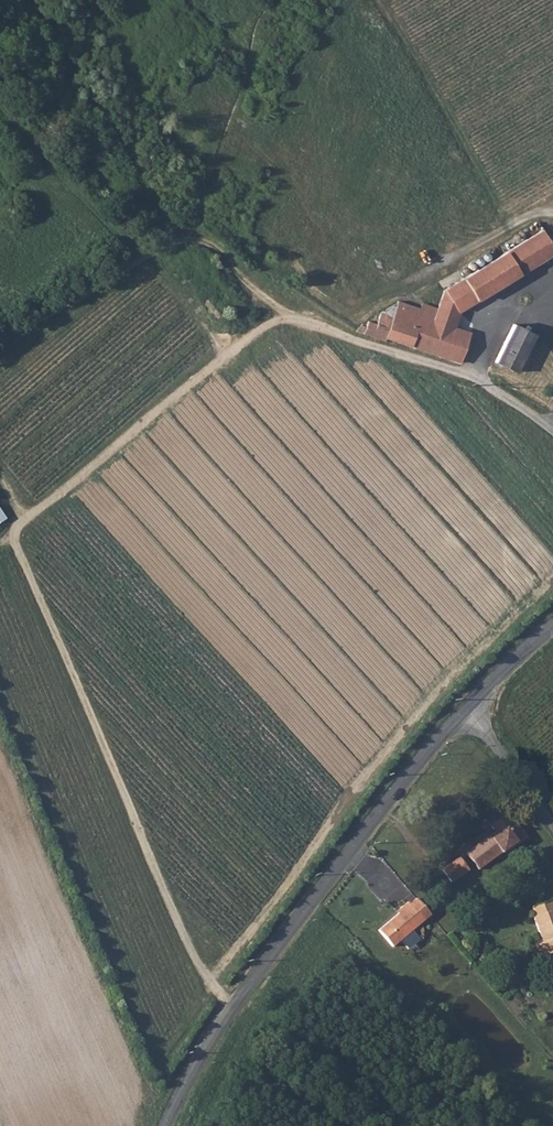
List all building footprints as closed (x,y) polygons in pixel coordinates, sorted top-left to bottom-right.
[(380,313),(376,324),(368,321),(366,327),(361,325),(355,331),(385,341),(386,337),(422,349),(460,363),(470,334),(452,328),(456,314),(552,253),(552,248),(542,230),(444,291),(438,309),(425,305),(423,310),(417,327),(380,313)] [(397,303),(380,313),(417,327),(423,310),(420,309),(406,304),(397,301),(397,303)] [(507,339),(527,349),(535,335),(514,325),(507,339)] [(495,362),(516,373),(527,349),(507,339),(495,362)] [(474,847),(486,864),(503,852),(505,850),(509,855),(525,842),(506,815),(489,828),(493,834),(474,847)] [(464,854),(476,871),(486,864),(474,847),(464,854)] [(466,871),(458,858),(440,870),(449,883),(466,871)] [(401,910),(377,930),(391,947),(399,940),(394,935),(403,928),(407,933),(422,920),(406,902),(399,908),(401,910)] [(539,938),(540,941),(550,955),(552,954),(552,911),(550,903),(531,909),(534,919),(533,919),(539,938)] [(399,940),(407,933),(403,928),(394,935),(399,940)] [(537,945),(541,958),(550,955),(540,941),(541,944),(537,945)]
